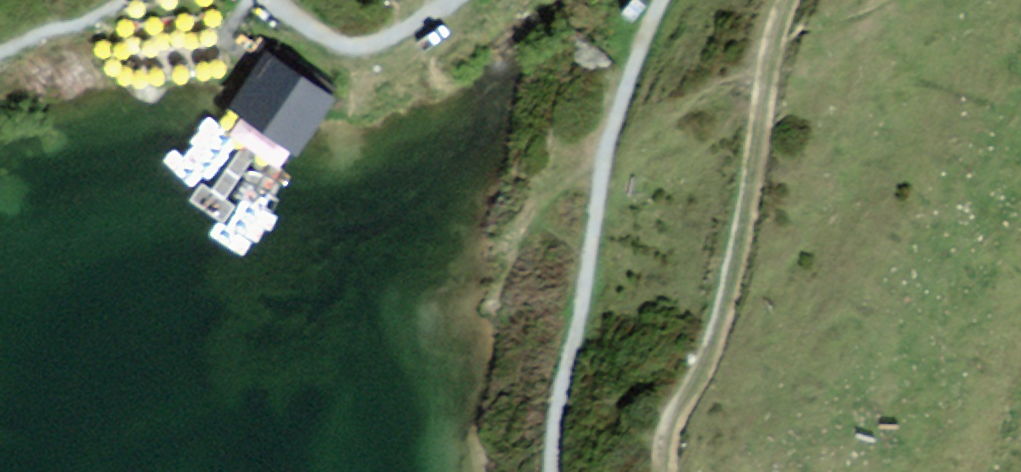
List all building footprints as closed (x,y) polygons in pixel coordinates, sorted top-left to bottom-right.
[(337,98),(273,55),(238,106),(303,149),(337,98)]
